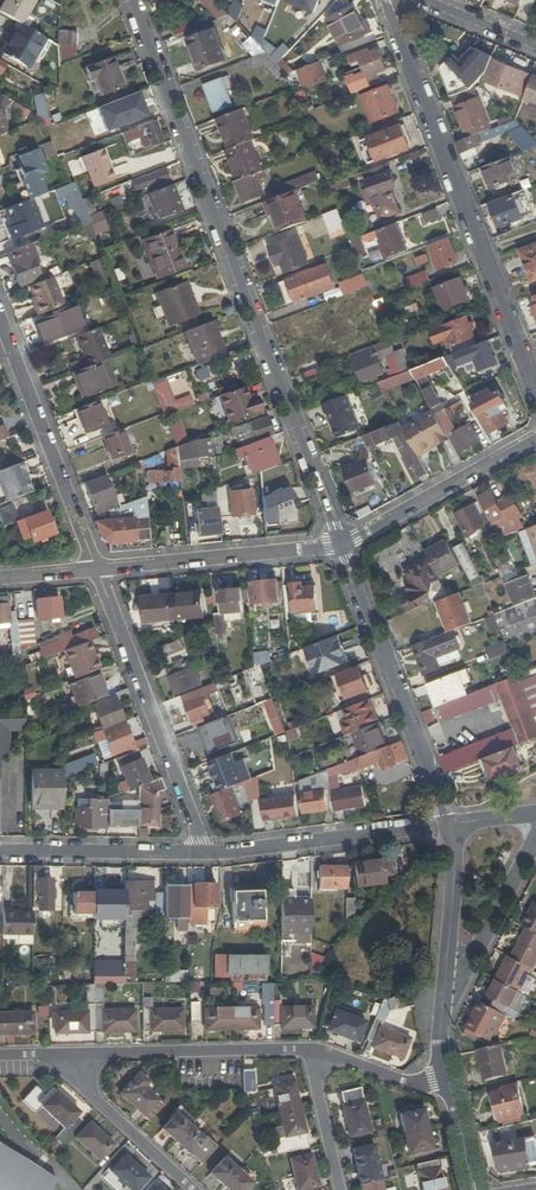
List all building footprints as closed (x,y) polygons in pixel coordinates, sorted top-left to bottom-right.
[(0,10),(0,13),(20,25),(27,29),(32,20),(26,16),(34,1),(33,0),(6,0),(0,10)] [(155,5),(161,10),(170,0),(160,0),(155,5)] [(199,3),(201,1),(219,19),(230,15),(229,14),(222,6),(216,0),(196,0),(199,3)] [(332,9),(336,16),(349,9),(346,2),(332,9)] [(349,9),(336,16),(328,20),(340,45),(354,38),(354,40),(370,32),(366,22),(361,24),(353,7),(349,9)] [(230,15),(238,23),(242,13),(231,8),(229,14),(230,15)] [(171,26),(175,36),(193,29),(190,20),(186,22),(186,20),(171,26)] [(27,29),(20,25),(9,43),(7,42),(1,52),(28,68),(36,55),(35,54),(44,39),(27,29)] [(58,30),(57,45),(60,45),(75,46),(76,31),(58,30)] [(194,49),(201,68),(226,59),(215,30),(188,39),(192,50),(194,49)] [(254,48),(260,54),(265,52),(261,47),(250,36),(247,33),(246,31),(241,36),(253,48),(254,48)] [(195,70),(201,68),(194,49),(192,50),(188,39),(187,37),(181,40),(184,48),(186,47),(195,70)] [(35,54),(36,55),(43,59),(52,43),(44,39),(35,54)] [(265,52),(277,63),(281,59),(263,41),(261,47),(265,52)] [(60,45),(59,60),(75,55),(75,46),(60,45)] [(359,52),(365,66),(383,59),(379,50),(370,53),(369,49),(359,52)] [(260,54),(249,58),(252,67),(264,63),(279,78),(285,72),(277,63),(265,52),(260,54)] [(466,87),(469,90),(481,86),(483,82),(481,80),(486,74),(483,72),(488,68),(475,56),(468,63),(461,69),(456,75),(453,74),(448,76),(446,78),(457,89),(466,87)] [(89,77),(117,66),(113,57),(85,68),(89,77)] [(277,63),(285,72),(287,74),(293,72),(281,59),(277,63)] [(354,77),(359,91),(372,86),(370,80),(380,76),(378,73),(387,69),(383,59),(365,66),(367,72),(354,77)] [(458,66),(461,69),(468,63),(464,59),(458,66)] [(485,81),(525,98),(534,77),(493,60),(485,81)] [(326,80),(319,63),(299,70),(300,72),(306,87),(326,80)] [(125,88),(117,66),(89,77),(90,80),(96,78),(103,96),(125,88)] [(229,74),(223,77),(227,87),(233,85),(229,74)] [(288,77),(293,88),(297,87),(293,76),(288,77)] [(524,100),(535,104),(535,76),(534,76),(534,77),(525,98),(524,100)] [(227,87),(223,77),(206,84),(217,113),(234,105),(227,87)] [(394,97),(390,85),(361,96),(371,122),(397,113),(391,98),(394,97)] [(453,98),(456,107),(478,99),(474,89),(453,98)] [(96,107),(106,131),(148,115),(139,90),(96,107)] [(29,117),(30,112),(7,99),(5,103),(11,106),(20,112),(29,117)] [(456,107),(469,139),(491,130),(478,99),(456,107)] [(243,109),(218,118),(230,149),(251,141),(255,140),(243,109)] [(29,124),(42,119),(30,112),(29,117),(29,124)] [(129,131),(121,134),(124,140),(131,138),(132,140),(141,137),(145,147),(162,141),(155,121),(151,122),(135,129),(129,131)] [(535,147),(535,141),(516,121),(491,130),(469,139),(457,143),(461,153),(476,148),(482,145),(482,143),(513,131),(528,150),(535,147)] [(535,127),(535,125),(528,121),(525,127),(534,132),(535,127)] [(411,147),(402,124),(369,137),(378,159),(411,147)] [(58,142),(63,155),(64,155),(65,156),(81,150),(75,135),(66,139),(65,139),(58,142)] [(51,157),(57,155),(54,147),(53,144),(52,141),(46,144),(48,149),(51,157)] [(228,150),(240,180),(263,172),(251,141),(230,149),(228,150)] [(57,155),(58,157),(63,155),(58,142),(53,144),(54,147),(57,155)] [(478,152),(476,148),(461,153),(463,158),(478,152)] [(29,200),(32,199),(40,196),(44,194),(37,176),(46,172),(38,149),(19,156),(24,167),(19,169),(24,181),(22,181),(29,200)] [(82,157),(90,178),(110,171),(101,149),(82,157)] [(519,178),(511,156),(480,169),(488,189),(519,178)] [(390,172),(386,163),(367,171),(370,179),(366,180),(381,219),(400,211),(391,187),(397,185),(392,171),(390,172)] [(132,181),(138,197),(148,194),(154,192),(152,186),(169,179),(165,169),(132,181)] [(110,171),(90,178),(94,188),(114,180),(110,171)] [(240,180),(237,181),(245,201),(265,194),(260,178),(267,176),(266,171),(263,172),(240,180)] [(279,197),(295,191),(313,184),(310,176),(276,188),(279,197)] [(330,185),(332,191),(348,185),(346,179),(330,185)] [(72,208),(79,226),(85,224),(90,222),(88,217),(82,200),(76,184),(68,185),(55,190),(58,200),(72,194),(75,202),(76,206),(72,208)] [(154,192),(148,194),(158,219),(180,211),(176,199),(179,198),(173,184),(154,192)] [(269,217),(275,233),(306,221),(295,191),(279,197),(258,205),(264,219),(269,217)] [(513,194),(500,199),(502,202),(492,206),(500,227),(523,218),(513,194)] [(120,195),(109,198),(112,206),(123,203),(120,195)] [(82,200),(88,217),(96,214),(90,197),(82,200)] [(29,200),(4,209),(11,228),(8,229),(12,240),(43,228),(32,199),(29,200)] [(441,217),(438,208),(424,214),(427,223),(441,217)] [(330,234),(346,228),(339,209),(323,215),(330,234)] [(88,217),(90,222),(91,224),(103,219),(100,212),(96,214),(88,217)] [(90,238),(96,236),(95,232),(91,224),(90,222),(85,224),(90,238)] [(379,230),(369,234),(371,238),(377,235),(378,237),(381,236),(385,245),(381,247),(385,258),(406,249),(396,224),(379,231),(379,230)] [(170,240),(174,238),(172,231),(147,240),(161,278),(180,271),(176,261),(183,259),(179,250),(174,252),(170,240)] [(282,264),(286,274),(311,264),(299,234),(269,246),(277,266),(282,264)] [(351,240),(354,248),(360,263),(369,260),(360,237),(351,240)] [(450,237),(429,245),(439,270),(459,262),(450,237)] [(179,250),(174,238),(170,240),(174,252),(179,250)] [(515,250),(518,259),(523,257),(532,280),(535,278),(535,242),(515,250)] [(33,259),(35,266),(40,264),(38,260),(41,259),(35,243),(32,245),(37,258),(33,259)] [(15,264),(12,266),(20,287),(41,279),(35,266),(33,259),(37,258),(32,245),(11,253),(15,264)] [(11,253),(7,254),(12,266),(15,264),(11,253)] [(430,262),(428,255),(417,260),(419,266),(430,262)] [(97,283),(112,277),(104,258),(90,263),(97,283)] [(176,261),(180,271),(186,268),(183,259),(176,261)] [(335,287),(327,265),(287,279),(295,301),(335,287)] [(407,280),(410,288),(431,280),(428,272),(407,280)] [(342,284),(346,295),(356,291),(369,286),(364,275),(342,284)] [(34,306),(37,316),(48,312),(52,311),(63,306),(53,278),(29,287),(35,303),(34,306)] [(469,301),(460,279),(433,289),(442,311),(469,301)] [(198,315),(185,283),(156,294),(169,327),(198,315)] [(361,302),(373,298),(369,286),(356,291),(361,302)] [(341,287),(324,291),(327,300),(344,295),(341,287)] [(53,315),(50,317),(30,324),(33,333),(35,337),(39,347),(61,339),(60,336),(58,330),(66,326),(64,320),(75,315),(71,303),(63,306),(52,311),(53,315)] [(354,333),(357,332),(355,328),(352,329),(345,312),(343,312),(340,303),(331,306),(335,316),(323,320),(332,343),(354,334),(354,333)] [(455,345),(458,352),(477,345),(467,317),(428,332),(433,345),(443,341),(446,349),(455,345)] [(211,322),(186,332),(199,365),(224,355),(211,322)] [(98,328),(77,337),(85,358),(71,363),(74,373),(97,363),(106,360),(110,359),(98,328)] [(386,356),(394,353),(390,340),(352,355),(362,380),(370,377),(376,375),(383,373),(377,356),(385,353),(386,356)] [(490,340),(454,354),(460,368),(475,361),(480,373),(500,367),(490,340)] [(400,366),(402,374),(412,370),(404,349),(394,353),(400,366)] [(386,356),(392,369),(400,366),(394,353),(386,356)] [(412,370),(415,375),(433,408),(441,404),(425,375),(450,365),(445,357),(412,370)] [(304,373),(321,367),(318,359),(302,365),(304,373)] [(116,387),(106,360),(97,363),(107,390),(116,387)] [(97,363),(74,373),(84,399),(107,390),(97,363)] [(388,371),(391,378),(402,374),(400,366),(392,369),(388,371)] [(304,373),(307,382),(323,375),(321,367),(304,373)] [(391,378),(390,379),(393,385),(415,375),(412,370),(402,374),(391,378)] [(84,399),(74,373),(71,374),(81,400),(84,399)] [(152,383),(164,414),(165,416),(190,407),(188,400),(179,403),(169,376),(152,383)] [(378,383),(382,391),(393,385),(390,379),(378,383)] [(248,401),(247,397),(245,387),(220,396),(228,421),(262,410),(258,398),(252,400),(248,401)] [(489,434),(498,429),(510,423),(503,411),(509,408),(499,390),(492,394),(489,389),(477,395),(480,401),(473,404),(489,434)] [(346,395),(322,404),(326,416),(328,415),(337,438),(359,430),(346,395)] [(441,404),(433,408),(436,414),(443,410),(456,403),(457,406),(463,403),(460,398),(454,400),(453,398),(441,404)] [(98,402),(75,410),(84,434),(107,426),(98,402)] [(433,408),(401,425),(411,442),(416,452),(419,450),(422,455),(436,447),(434,445),(448,437),(445,431),(439,419),(436,414),(433,408)] [(443,410),(436,414),(439,419),(446,415),(443,410)] [(446,415),(439,419),(445,431),(450,428),(447,423),(450,421),(446,415)] [(273,435),(267,418),(236,429),(242,446),(273,435)] [(400,422),(362,436),(369,448),(392,440),(400,437),(405,445),(411,442),(401,425),(400,422)] [(169,427),(176,447),(187,444),(179,423),(169,427)] [(459,453),(480,442),(470,424),(449,435),(459,453)] [(488,434),(494,445),(504,439),(498,429),(489,434),(488,434)] [(122,430),(100,438),(109,461),(131,452),(122,430)] [(400,437),(392,440),(398,449),(399,449),(405,445),(400,437)] [(434,445),(436,447),(450,439),(448,437),(434,445)] [(187,444),(176,447),(178,468),(198,465),(198,458),(212,457),(209,439),(192,441),(187,444)] [(264,440),(235,450),(239,462),(246,460),(251,476),(274,467),(264,440)] [(416,452),(411,442),(405,445),(399,449),(410,468),(413,466),(419,478),(428,473),(419,456),(416,452)] [(176,447),(167,451),(168,469),(163,470),(163,471),(147,472),(147,482),(159,482),(162,482),(180,481),(178,468),(176,447)] [(21,464),(24,462),(21,453),(3,459),(7,469),(21,464)] [(159,456),(142,462),(143,469),(151,468),(162,463),(159,456)] [(376,483),(366,460),(343,468),(352,492),(376,483)] [(0,471),(0,489),(5,502),(31,493),(28,483),(26,484),(22,475),(25,475),(21,464),(7,469),(0,471)] [(100,492),(110,489),(106,478),(86,486),(94,507),(100,504),(105,502),(100,492)] [(229,484),(217,489),(217,496),(218,507),(220,518),(254,515),(253,491),(230,493),(229,484)] [(201,488),(201,497),(217,496),(217,489),(216,486),(201,488)] [(94,507),(97,516),(109,511),(118,508),(110,489),(100,492),(105,502),(106,505),(101,507),(100,504),(94,507)] [(271,494),(262,499),(264,524),(276,522),(276,526),(296,524),(294,510),(293,510),(289,501),(294,499),(290,490),(283,493),(281,489),(275,492),(276,493),(271,494)] [(492,491),(478,498),(480,502),(486,513),(501,540),(520,532),(526,530),(517,512),(512,514),(504,499),(498,502),(492,491)] [(112,521),(95,523),(101,540),(108,544),(109,551),(110,551),(111,552),(113,552),(114,552),(151,549),(146,497),(118,508),(109,511),(112,521)] [(486,513),(480,502),(458,513),(467,531),(475,527),(477,530),(487,525),(482,515),(486,513)] [(19,518),(13,503),(0,508),(0,514),(3,523),(19,518)] [(220,518),(218,507),(215,507),(215,511),(197,512),(199,537),(219,535),(218,523),(220,523),(220,518)] [(55,534),(46,512),(17,522),(23,540),(30,538),(32,542),(55,534)] [(526,530),(520,532),(532,565),(535,564),(535,549),(529,529),(526,530)] [(463,543),(480,576),(483,575),(465,542),(463,543)] [(435,547),(426,552),(439,574),(459,563),(449,543),(436,550),(435,547)] [(472,580),(480,576),(463,543),(454,547),(472,580)] [(402,600),(407,613),(451,596),(442,580),(440,580),(435,571),(428,559),(407,571),(414,583),(413,595),(402,600)] [(500,569),(502,576),(504,576),(517,571),(516,567),(513,568),(512,564),(500,569)] [(517,571),(504,576),(508,583),(521,578),(518,571),(517,571)] [(516,606),(535,599),(535,597),(528,576),(521,578),(508,583),(516,606)] [(285,585),(285,581),(279,581),(279,579),(254,581),(255,602),(287,600),(285,585)] [(287,600),(287,612),(319,609),(317,585),(304,586),(303,582),(293,583),(293,584),(285,585),(287,600)] [(223,613),(216,614),(217,625),(218,634),(228,634),(227,620),(226,614),(242,613),(245,612),(243,588),(221,590),(223,613)] [(203,592),(173,594),(175,619),(205,616),(203,592)] [(455,629),(473,623),(461,592),(439,601),(450,631),(452,631),(454,630),(455,629)] [(175,619),(173,594),(144,597),(145,620),(175,619)] [(8,597),(0,597),(0,623),(11,622),(13,650),(20,650),(19,647),(17,621),(16,611),(10,612),(8,597)] [(52,618),(58,618),(62,618),(60,597),(36,600),(39,620),(52,618)] [(496,614),(499,621),(506,618),(535,607),(535,599),(516,606),(496,614)] [(506,618),(512,635),(535,626),(535,607),(506,618)] [(499,621),(496,614),(488,617),(494,632),(502,629),(499,621)] [(34,619),(17,621),(19,647),(37,645),(34,619)] [(54,655),(97,638),(94,629),(72,638),(70,633),(57,638),(59,642),(39,649),(43,659),(54,655)] [(446,633),(415,645),(426,672),(440,666),(436,656),(460,647),(454,630),(452,631),(450,631),(446,633)] [(339,634),(306,647),(316,674),(349,661),(339,634)] [(59,642),(57,638),(57,637),(38,644),(39,647),(39,649),(59,642)] [(184,638),(152,649),(155,659),(185,648),(183,642),(186,641),(184,638)] [(508,644),(507,642),(489,648),(493,659),(511,652),(508,644)] [(258,664),(272,662),(270,649),(256,652),(258,664)] [(57,663),(54,655),(43,659),(45,665),(46,668),(57,663)] [(285,655),(273,660),(276,667),(288,663),(285,655)] [(43,659),(32,663),(34,669),(45,665),(43,659)] [(183,659),(173,662),(176,668),(168,671),(177,694),(194,687),(203,684),(196,667),(193,668),(191,661),(185,664),(183,659)] [(32,663),(21,667),(29,695),(30,695),(41,691),(34,669),(32,663)] [(360,665),(339,673),(350,701),(353,700),(352,696),(370,689),(360,665)] [(258,666),(245,671),(253,695),(267,690),(258,666)] [(21,667),(24,701),(31,698),(30,695),(29,695),(21,667)] [(535,717),(535,669),(520,675),(535,717)] [(69,684),(78,707),(104,697),(101,688),(106,686),(101,672),(69,684)] [(459,672),(431,682),(440,705),(467,695),(459,672)] [(535,738),(535,717),(520,675),(467,695),(440,705),(438,705),(444,720),(503,697),(515,728),(453,751),(453,752),(459,768),(470,764),(481,759),(515,746),(535,738)] [(102,721),(105,730),(124,722),(116,701),(130,695),(127,688),(113,693),(114,697),(103,702),(108,715),(104,717),(106,720),(102,721)] [(31,698),(24,701),(25,708),(25,714),(25,727),(33,724),(31,698)] [(190,714),(193,722),(202,718),(201,713),(209,710),(205,699),(196,702),(195,698),(194,698),(185,701),(188,709),(190,714)] [(278,734),(287,731),(277,705),(276,702),(274,698),(239,711),(247,730),(266,722),(263,715),(270,712),(278,734)] [(352,733),(379,722),(374,709),(373,710),(369,701),(347,709),(347,707),(342,709),(349,734),(352,733)] [(430,709),(423,712),(427,722),(435,720),(430,709)] [(193,722),(195,728),(214,721),(209,710),(201,713),(202,718),(193,722)] [(11,715),(0,715),(0,758),(7,758),(6,729),(23,729),(23,714),(11,715)] [(225,729),(221,718),(214,721),(195,728),(199,739),(225,729)] [(102,731),(105,739),(112,755),(134,747),(133,743),(124,722),(105,730),(102,731)] [(384,735),(379,722),(352,733),(354,736),(357,735),(369,731),(372,740),(384,735)] [(102,731),(93,733),(96,742),(105,739),(102,731)] [(388,746),(384,735),(372,740),(369,731),(357,735),(354,736),(362,756),(388,746)] [(135,751),(149,746),(146,738),(133,743),(134,747),(135,751)] [(409,759),(402,740),(388,746),(362,756),(358,758),(362,768),(378,762),(381,761),(383,765),(385,768),(409,759)] [(523,768),(515,746),(481,759),(489,780),(523,768)] [(130,789),(139,786),(145,784),(150,782),(142,759),(138,760),(135,751),(117,758),(130,789)] [(232,786),(243,782),(237,766),(232,752),(210,761),(213,770),(212,771),(216,781),(217,780),(221,790),(232,786)] [(440,757),(446,773),(459,768),(453,752),(440,757)] [(87,769),(105,763),(102,756),(84,763),(87,769)] [(249,780),(250,779),(244,763),(237,766),(243,782),(249,780)] [(321,772),(301,780),(305,812),(329,809),(326,789),(332,789),(329,769),(321,772)] [(60,779),(60,773),(49,773),(31,773),(32,803),(62,803),(61,779),(60,779)] [(139,786),(139,810),(139,819),(139,825),(139,826),(157,826),(157,816),(154,816),(155,793),(165,790),(161,778),(150,782),(145,784),(139,786)] [(217,792),(212,794),(223,822),(243,814),(232,786),(221,790),(217,792)] [(364,786),(332,790),(335,810),(367,806),(364,786)] [(299,816),(297,795),(263,799),(265,820),(299,816)] [(108,808),(108,805),(108,800),(89,799),(89,808),(75,808),(75,820),(81,820),(81,828),(107,828),(107,808),(108,808)] [(139,819),(139,810),(122,810),(108,810),(108,825),(139,825),(139,819)] [(356,865),(358,886),(358,887),(385,884),(384,876),(392,875),(391,859),(355,863),(356,865)] [(347,887),(347,865),(320,865),(320,887),(347,887)] [(42,879),(42,866),(33,866),(33,910),(39,910),(52,910),(52,879),(49,879),(42,879)] [(124,984),(133,983),(133,929),(138,929),(138,911),(147,911),(147,901),(152,901),(152,888),(156,888),(156,882),(125,882),(125,892),(124,917),(124,928),(124,974),(124,984)] [(177,916),(177,919),(187,919),(188,902),(177,902),(177,885),(177,882),(165,882),(165,893),(164,916),(177,916)] [(188,889),(188,885),(177,885),(177,902),(188,902),(188,889)] [(187,919),(187,925),(206,926),(206,906),(216,907),(216,885),(193,885),(193,889),(188,889),(188,902),(187,919)] [(232,891),(232,921),(262,920),(262,890),(232,891)] [(289,932),(311,933),(311,899),(291,899),(291,891),(281,891),(281,939),(289,939),(289,932)] [(94,913),(94,892),(73,892),(73,913),(94,913)] [(124,917),(125,892),(94,892),(94,913),(94,918),(109,917),(124,917)] [(153,919),(165,919),(164,916),(165,893),(154,893),(153,919)] [(347,897),(346,933),(354,925),(355,897),(347,897)] [(535,933),(535,902),(523,926),(527,928),(535,933)] [(2,935),(33,935),(33,913),(3,913),(2,935)] [(109,928),(124,928),(124,917),(109,917),(109,928)] [(177,931),(187,930),(187,925),(187,919),(177,919),(177,931)] [(532,968),(534,970),(535,966),(535,933),(527,928),(512,958),(532,968)] [(321,972),(321,954),(311,954),(310,972),(321,972)] [(228,955),(220,955),(219,976),(228,976),(228,973),(228,955)] [(267,955),(228,955),(228,973),(267,973),(267,955)] [(499,982),(519,992),(532,968),(512,958),(509,957),(503,967),(505,968),(499,982)] [(503,967),(496,980),(499,982),(505,968),(503,967)] [(165,972),(164,981),(177,982),(177,977),(186,977),(186,973),(165,972)] [(33,987),(49,987),(63,986),(63,979),(33,980),(33,987)] [(480,1003),(504,1015),(508,1007),(511,1009),(519,992),(499,982),(496,980),(491,988),(487,996),(484,995),(480,1003)] [(275,1004),(275,984),(266,984),(267,1029),(276,1029),(275,1004)] [(90,1033),(97,1033),(96,985),(94,985),(88,985),(89,1012),(57,1013),(57,1035),(90,1034),(90,1033)] [(96,985),(97,1033),(105,1033),(105,1034),(137,1033),(137,1012),(105,1012),(105,985),(96,985)] [(144,1001),(145,1033),(185,1033),(184,1012),(153,1012),(153,1001),(144,1001)] [(402,1001),(388,1004),(391,1016),(405,1013),(402,1001)] [(490,1041),(504,1015),(480,1003),(467,1029),(490,1041)] [(275,1004),(276,1029),(283,1029),(283,1032),(316,1032),(316,1011),(284,1011),(283,1004),(275,1004)] [(37,1006),(38,1016),(47,1016),(47,1005),(37,1006)] [(191,1005),(192,1025),(200,1024),(199,1005),(191,1005)] [(207,1033),(234,1033),(234,1011),(207,1011),(207,1033)] [(234,1011),(234,1033),(261,1032),(260,1011),(234,1011)] [(8,1013),(8,1035),(35,1035),(35,1013),(8,1013)] [(369,1027),(339,1015),(331,1035),(361,1047),(369,1027)] [(385,1027),(377,1024),(368,1046),(376,1049),(375,1052),(406,1064),(413,1044),(383,1032),(385,1027)] [(509,1075),(502,1045),(479,1050),(486,1080),(509,1075)] [(242,1074),(242,1095),(254,1095),(254,1074),(242,1074)] [(273,1087),(279,1113),(300,1108),(293,1077),(283,1080),(284,1085),(273,1087)] [(151,1121),(165,1105),(136,1078),(121,1094),(151,1121)] [(361,1089),(340,1093),(351,1138),(372,1133),(361,1089)] [(499,1120),(525,1115),(519,1089),(493,1094),(499,1120)] [(69,1136),(82,1121),(77,1117),(81,1113),(60,1094),(59,1095),(56,1092),(50,1099),(43,1092),(29,1107),(42,1119),(48,1113),(66,1129),(64,1131),(56,1139),(61,1145),(69,1136)] [(164,1129),(176,1141),(190,1126),(196,1120),(180,1105),(172,1114),(175,1117),(164,1129)] [(300,1108),(279,1113),(289,1153),(308,1149),(305,1135),(306,1134),(300,1108)] [(405,1140),(428,1134),(424,1115),(401,1120),(405,1140)] [(90,1122),(76,1137),(100,1160),(115,1145),(90,1122)] [(202,1164),(216,1149),(190,1126),(176,1141),(202,1164)] [(432,1153),(428,1134),(405,1140),(410,1158),(432,1153)] [(0,1138),(0,1189),(45,1189),(55,1173),(0,1138)] [(535,1165),(535,1138),(498,1144),(502,1171),(535,1165)] [(353,1149),(355,1160),(376,1155),(374,1144),(353,1149)] [(111,1170),(132,1189),(137,1189),(150,1177),(126,1155),(111,1170)] [(355,1160),(361,1186),(382,1181),(376,1155),(355,1160)] [(290,1161),(297,1189),(306,1189),(319,1187),(311,1156),(290,1161)] [(225,1187),(240,1171),(226,1159),(212,1174),(225,1187)] [(438,1166),(417,1170),(422,1189),(444,1189),(438,1166)] [(240,1171),(225,1187),(229,1189),(247,1189),(253,1183),(240,1171)] [(361,1186),(362,1189),(384,1189),(382,1181),(361,1186)]
